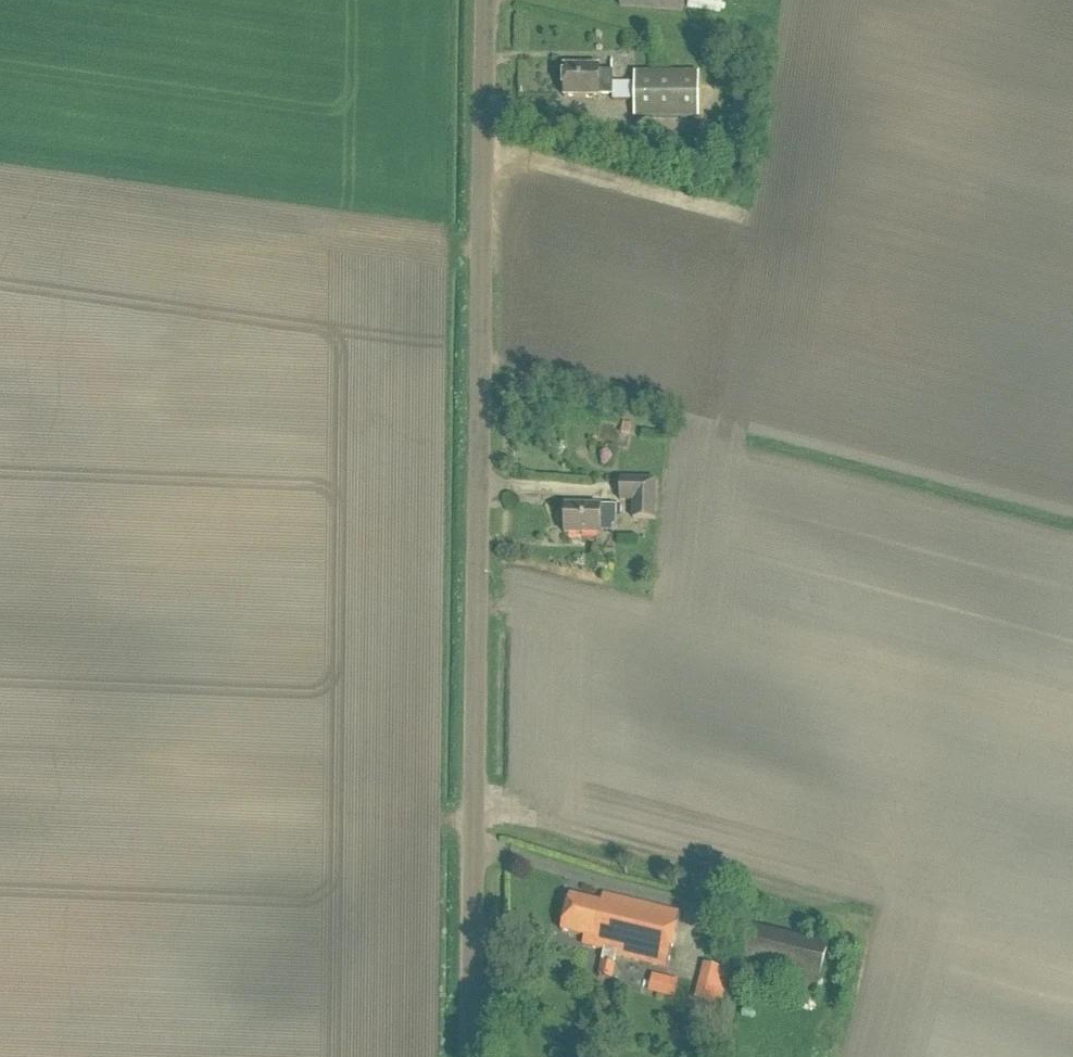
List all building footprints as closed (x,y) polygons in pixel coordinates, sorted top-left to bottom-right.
[(620,9),(682,14),(683,0),(621,0),(620,9)] [(565,69),(565,100),(600,99),(600,97),(613,97),(613,74),(600,74),(600,69),(565,69)] [(700,75),(635,75),(634,120),(700,120),(700,75)] [(620,504),(633,504),(633,522),(655,522),(655,483),(621,482),(620,504)] [(600,510),(565,509),(565,537),(601,538),(601,529),(616,529),(616,519),(620,519),(620,509),(600,509),(600,510)] [(598,981),(611,984),(615,967),(613,966),(615,959),(667,971),(681,916),(604,897),(602,906),(571,899),(561,934),(592,942),(590,950),(605,954),(598,981)] [(829,949),(751,929),(739,978),(816,998),(829,949)] [(713,966),(704,1002),(722,1006),(731,970),(713,966)] [(655,975),(650,993),(675,999),(679,981),(655,975)]
